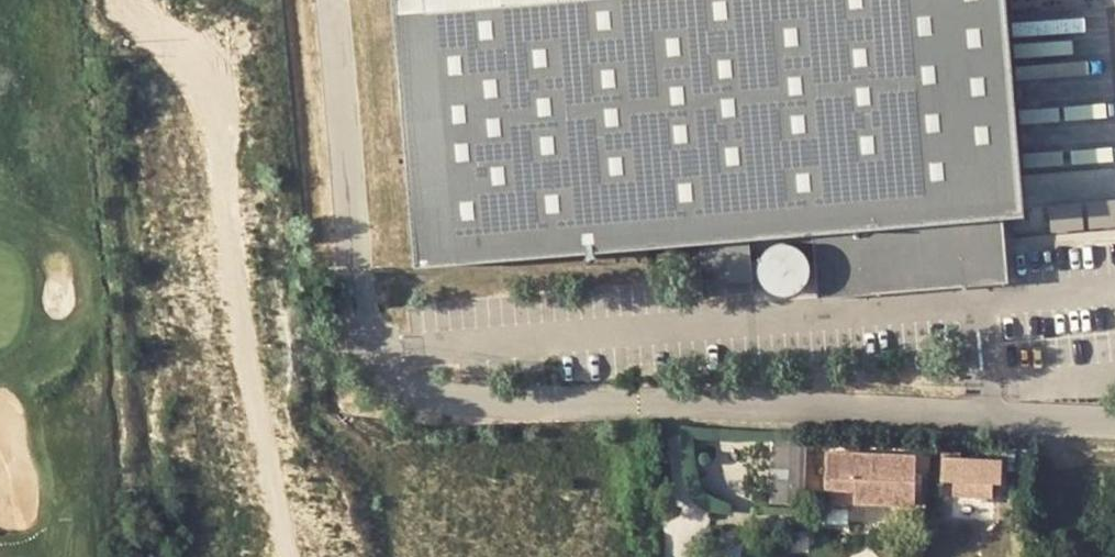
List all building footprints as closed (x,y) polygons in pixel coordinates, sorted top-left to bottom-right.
[(415,264),(415,266),(697,240),(750,236),(814,230),(1005,213),(1026,211),(1007,0),(396,0),(415,264)] [(1005,213),(814,230),(820,296),(1009,280),(1005,213)] [(750,236),(697,240),(702,297),(755,293),(750,236)] [(795,286),(802,282),(808,276),(811,268),(812,260),(810,252),(806,245),(800,240),(792,237),(784,236),(775,238),(768,243),(762,251),(760,259),(761,268),(764,276),(770,283),(778,287),(787,288),(795,286)] [(810,441),(776,441),(776,502),(807,503),(810,441)] [(832,452),(831,499),(916,502),(918,453),(832,452)] [(947,455),(948,480),(956,480),(1000,481),(1004,481),(1005,457),(947,455)] [(955,493),(1000,493),(1000,481),(956,480),(955,493)]
